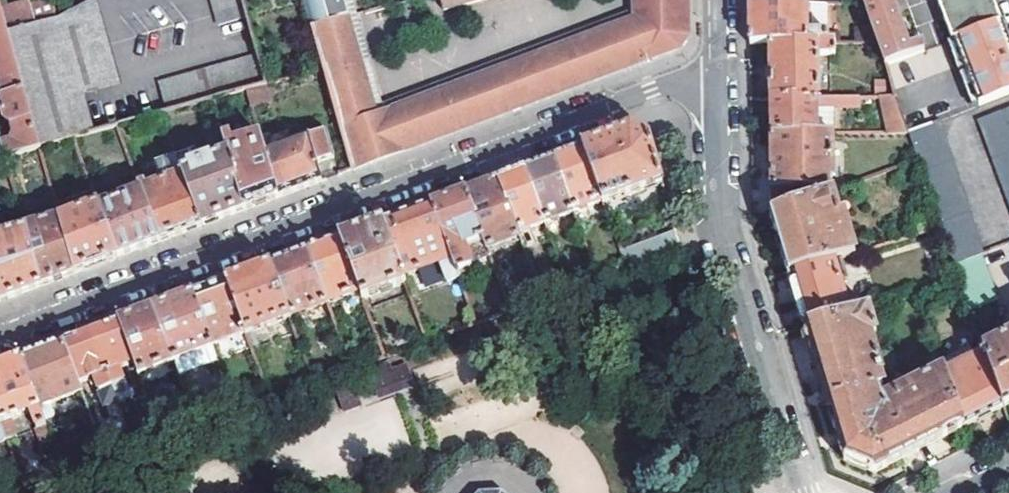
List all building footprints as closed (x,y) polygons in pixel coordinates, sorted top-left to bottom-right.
[(22,4),(0,9),(0,12),(7,35),(35,26),(29,5),(28,0),(20,0),(22,4)] [(51,0),(49,0),(29,5),(35,26),(57,20),(51,0)] [(220,28),(246,20),(241,0),(212,0),(220,28)] [(312,29),(352,170),(650,59),(653,58),(677,49),(687,35),(687,0),(632,0),(632,20),(374,117),(346,20),(350,19),(344,0),(304,0),(312,29)] [(441,8),(470,0),(438,0),(441,8)] [(855,41),(877,40),(863,0),(851,0),(850,0),(855,41)] [(877,40),(885,64),(913,53),(923,49),(920,40),(906,45),(890,0),(863,0),(877,40)] [(951,40),(999,23),(991,0),(936,0),(951,40)] [(750,11),(750,44),(771,44),(829,41),(828,28),(809,29),(809,1),(750,3),(750,11)] [(38,148),(94,133),(84,97),(121,88),(98,3),(57,20),(35,26),(7,35),(38,148)] [(0,85),(4,97),(0,103),(4,121),(11,124),(16,140),(1,145),(5,157),(38,148),(7,35),(0,12),(0,85)] [(951,40),(969,94),(1008,80),(1008,49),(999,23),(951,40)] [(771,44),(771,98),(818,96),(818,71),(822,71),(822,63),(817,64),(817,56),(836,55),(836,42),(829,41),(771,44)] [(913,53),(885,64),(895,94),(907,130),(934,122),(913,53)] [(265,87),(257,58),(153,86),(151,80),(121,88),(84,97),(94,133),(246,92),(265,87)] [(251,109),(270,103),(265,87),(246,92),(251,109)] [(858,96),(859,105),(881,104),(879,94),(858,96)] [(881,104),(887,130),(907,130),(895,94),(879,94),(881,104)] [(771,98),(771,133),(817,132),(816,107),(859,105),(858,96),(818,96),(771,98)] [(978,122),(1008,208),(1008,110),(978,122)] [(979,254),(982,253),(938,120),(934,122),(907,130),(954,264),(979,254)] [(234,215),(242,212),(222,141),(219,128),(205,133),(203,137),(207,154),(212,155),(212,160),(180,172),(201,227),(234,215)] [(605,204),(662,183),(649,139),(629,130),(613,136),(585,147),(605,202),(605,204)] [(301,190),(319,182),(315,165),(334,158),(325,132),(264,153),(277,199),(301,190)] [(771,133),(773,212),(826,192),(824,185),(827,183),(827,176),(833,176),(832,132),(817,132),(771,133)] [(270,202),(277,199),(264,153),(259,137),(232,146),(229,139),(222,141),(242,212),(270,202)] [(574,213),(605,202),(585,147),(559,156),(554,158),(574,213)] [(546,225),(574,213),(554,158),(532,167),(525,169),(546,225)] [(168,239),(201,227),(180,172),(176,160),(159,167),(156,170),(161,184),(146,188),(144,184),(138,188),(159,243),(168,239)] [(518,235),(546,225),(525,169),(505,177),(498,180),(518,235)] [(487,252),(520,240),(518,235),(498,180),(472,189),(465,192),(487,252)] [(151,246),(159,243),(138,188),(131,190),(134,197),(99,210),(117,258),(151,246)] [(770,213),(787,272),(840,257),(850,254),(842,229),(848,228),(843,213),(838,215),(831,190),(826,192),(773,212),(770,213)] [(473,264),(490,258),(487,252),(465,192),(440,201),(432,204),(457,272),(473,266),(473,264)] [(448,284),(460,280),(457,272),(432,204),(390,220),(382,223),(402,278),(440,263),(447,282),(441,284),(444,291),(450,289),(448,284)] [(81,272),(117,258),(99,210),(98,206),(58,221),(74,274),(81,272)] [(48,284),(74,274),(58,221),(24,230),(40,287),(48,284)] [(363,299),(404,284),(402,278),(382,223),(348,236),(340,239),(360,294),(363,299)] [(40,287),(24,230),(0,236),(0,302),(7,299),(40,287)] [(622,251),(630,270),(683,251),(676,231),(622,251)] [(327,306),(360,294),(340,239),(315,248),(307,251),(327,306)] [(290,320),(327,306),(307,251),(279,261),(270,265),(289,319),(290,320)] [(954,264),(970,309),(994,300),(979,254),(954,264)] [(837,281),(846,279),(840,257),(787,272),(804,328),(848,314),(837,281)] [(289,319),(270,265),(233,278),(225,281),(246,333),(246,335),(289,319)] [(246,333),(225,281),(199,291),(191,294),(211,347),(246,333)] [(211,347),(191,294),(160,306),(152,308),(172,363),(211,349),(211,347)] [(172,363),(152,308),(123,319),(117,322),(133,365),(137,376),(172,363)] [(844,462),(873,474),(963,428),(943,370),(884,399),(878,397),(875,386),(879,385),(882,381),(881,372),(869,334),(874,333),(867,308),(848,314),(804,328),(844,462)] [(133,365),(117,322),(111,324),(89,332),(110,389),(122,384),(117,371),(133,365)] [(110,389),(89,332),(68,340),(62,343),(77,386),(94,379),(100,396),(98,396),(103,409),(116,404),(110,389)] [(1008,404),(1008,335),(983,348),(985,351),(1004,407),(1008,404)] [(77,386),(62,343),(43,350),(19,358),(39,408),(80,393),(77,386)] [(1004,407),(985,351),(973,358),(968,348),(940,362),(943,370),(963,428),(1004,407)] [(19,358),(0,366),(0,419),(8,440),(17,437),(11,421),(29,414),(41,445),(52,442),(39,408),(19,358)] [(372,381),(378,396),(394,390),(394,388),(411,382),(406,368),(391,374),(389,368),(388,366),(379,370),(381,378),(377,379),(372,381)] [(380,403),(414,390),(411,382),(394,388),(394,390),(378,396),(380,403)] [(269,394),(272,403),(285,398),(281,390),(269,394)] [(338,398),(343,412),(359,405),(354,391),(338,398)] [(344,417),(361,410),(359,405),(343,412),(344,417)]
